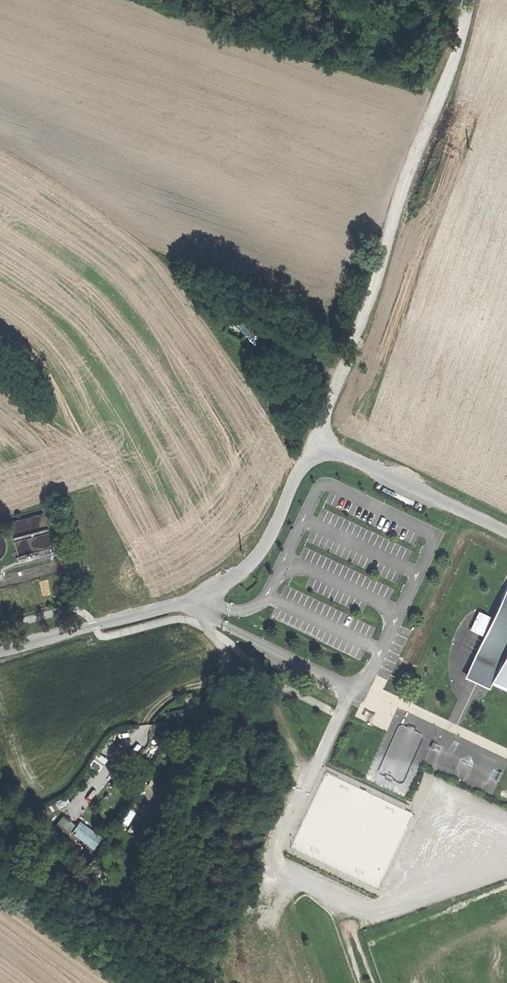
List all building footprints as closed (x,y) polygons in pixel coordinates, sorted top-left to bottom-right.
[(325,332),(331,335),(334,329),(327,327),(325,332)] [(243,341),(255,347),(261,336),(249,330),(243,341)] [(8,524),(17,558),(52,549),(43,514),(8,524)] [(493,615),(466,673),(492,685),(506,692),(506,585),(493,615)] [(433,767),(442,742),(397,725),(379,773),(413,785),(421,762),(433,767)] [(60,816),(55,824),(68,831),(73,823),(60,816)] [(78,820),(69,831),(91,849),(99,838),(78,820)]
